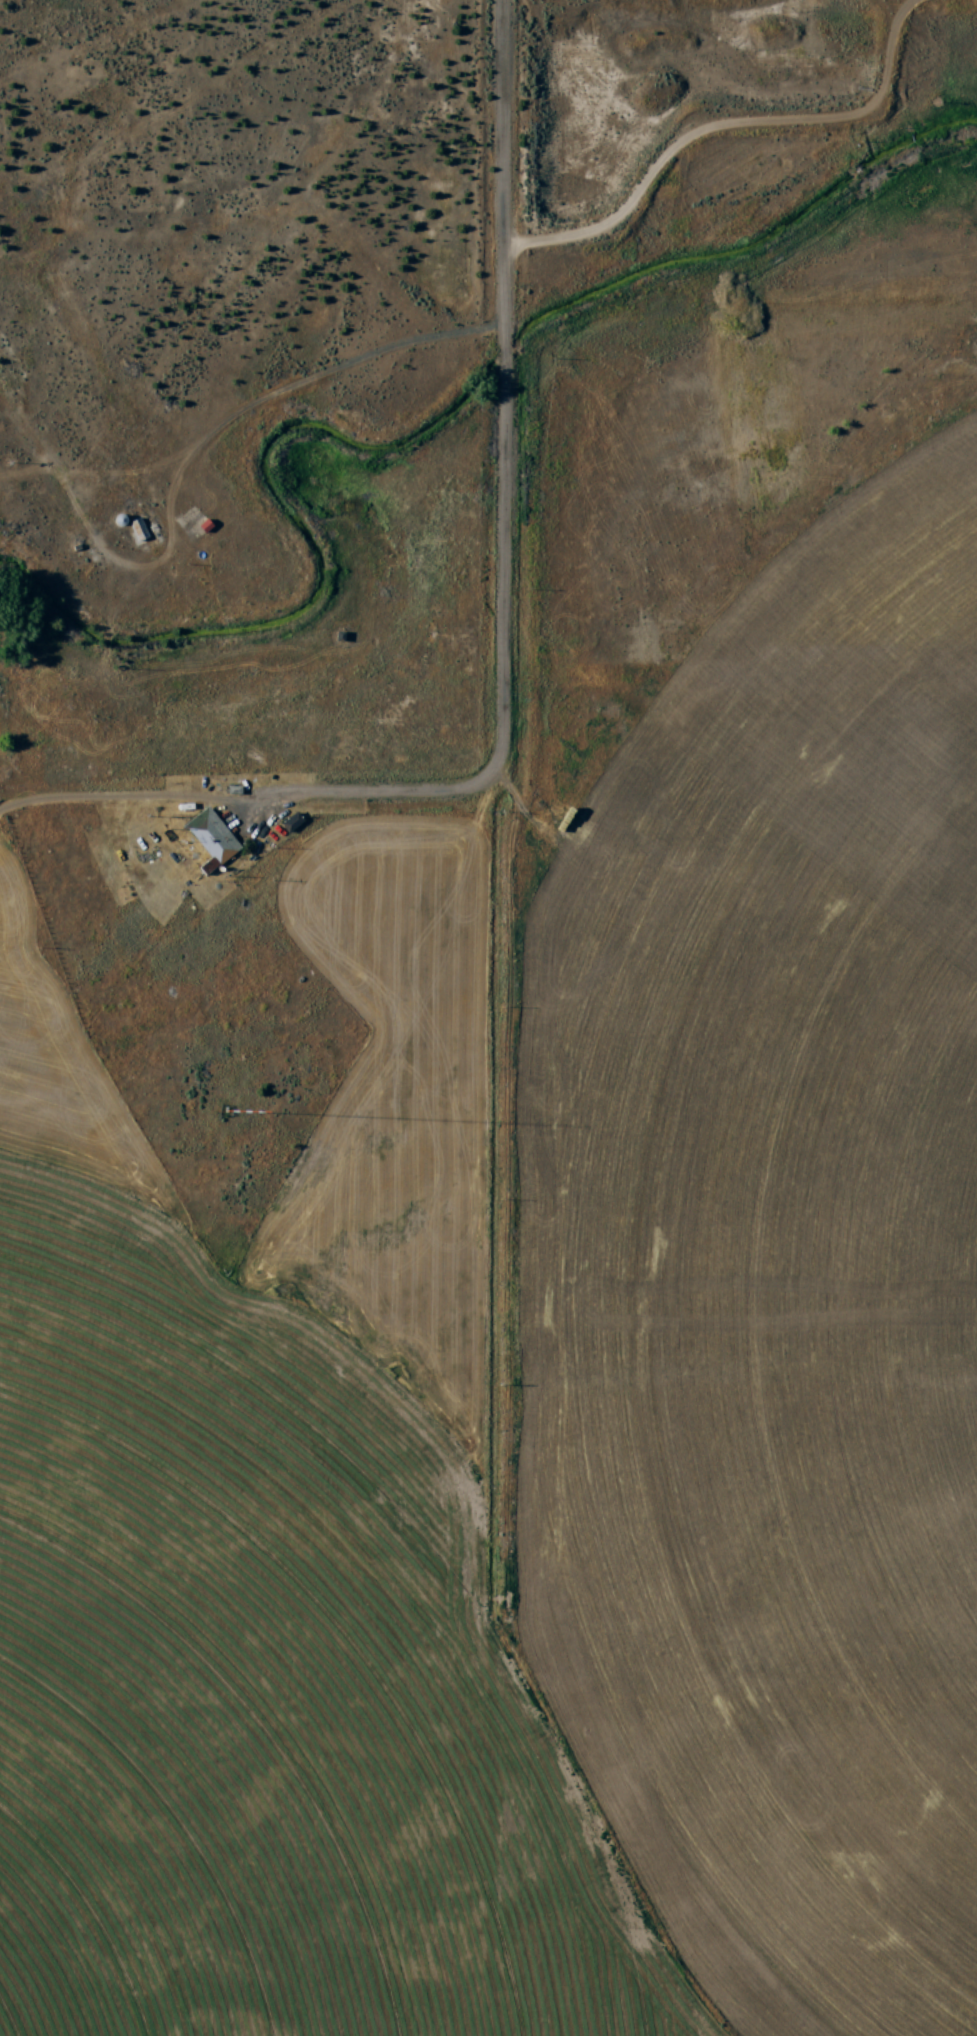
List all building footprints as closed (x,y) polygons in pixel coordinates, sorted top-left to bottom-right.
[(209,859),(197,868),(205,878),(241,849),(208,807),(184,826),(209,859)]
